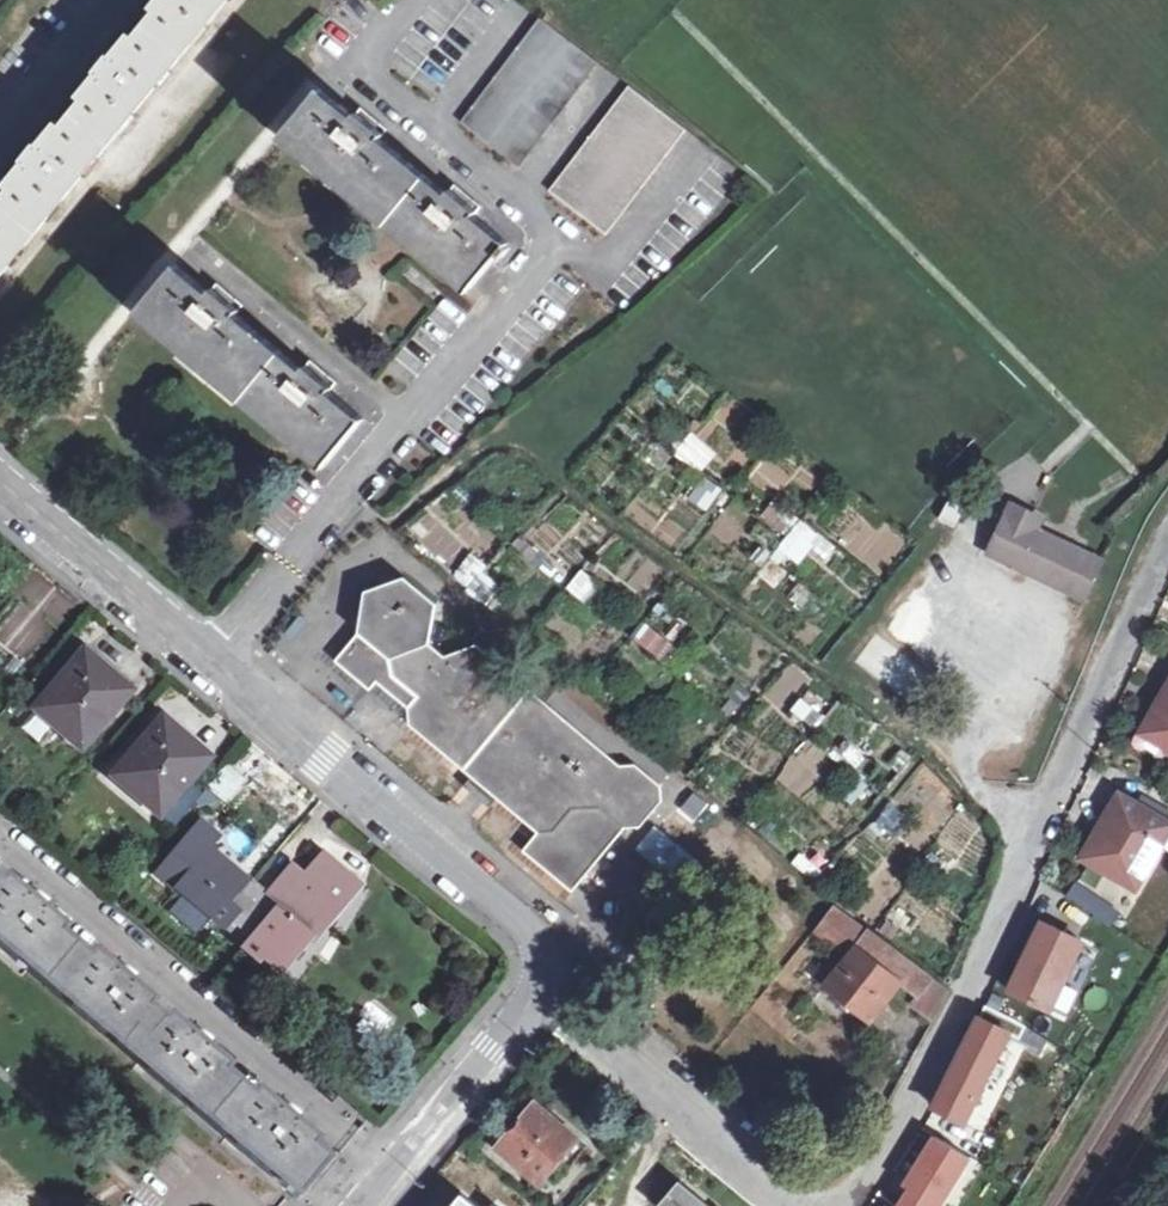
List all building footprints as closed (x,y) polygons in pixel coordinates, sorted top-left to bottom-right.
[(123,44),(119,42),(109,51),(104,47),(92,61),(98,65),(92,73),(97,77),(51,134),(46,129),(37,139),(32,135),(20,149),(24,154),(18,163),(22,167),(0,193),(0,269),(221,0),(160,0),(123,44)] [(589,54),(534,14),(458,115),(515,152),(589,54)] [(680,122),(622,78),(548,182),(603,221),(680,122)] [(350,113),(313,83),(276,130),(474,284),(510,237),(475,210),(484,200),(456,179),(447,189),(381,135),(390,125),(359,104),(350,113)] [(209,293),(170,262),(137,303),(335,462),(367,419),(331,390),(338,379),(311,357),(302,367),(238,315),(245,304),(218,282),(209,293)] [(686,434),(676,460),(706,472),(716,447),(686,434)] [(693,484),(689,505),(713,510),(719,482),(688,476),(687,483),(693,484)] [(448,564),(481,526),(441,491),(408,529),(448,564)] [(1058,516),(1020,499),(995,554),(1096,601),(1117,557),(1054,527),(1058,516)] [(779,533),(793,519),(774,500),(760,514),(779,533)] [(482,601),(499,578),(466,554),(449,578),(482,601)] [(564,589),(589,607),(604,587),(580,569),(564,589)] [(519,847),(567,888),(620,825),(638,824),(659,797),(658,782),(633,761),(617,763),(475,642),(443,654),(429,641),(436,601),(405,576),(366,588),(359,629),(334,658),(368,687),(375,678),(407,705),(408,721),(534,829),(519,847)] [(643,623),(630,640),(660,661),(672,643),(643,623)] [(878,636),(857,660),(899,696),(920,672),(878,636)] [(126,696),(79,659),(33,714),(79,752),(126,696)] [(1137,729),(1167,747),(1167,676),(1137,729)] [(801,693),(789,713),(814,729),(827,709),(801,693)] [(201,760),(160,724),(115,777),(156,816),(201,760)] [(1118,785),(1077,855),(1138,890),(1167,839),(1167,813),(1118,785)] [(884,806),(869,826),(911,856),(926,836),(884,806)] [(171,889),(217,927),(224,920),(218,913),(245,883),(206,848),(171,889)] [(262,896),(245,883),(218,913),(224,920),(243,938),(235,949),(247,962),(257,953),(271,965),(309,924),(315,929),(353,884),(319,855),(297,879),(284,869),(262,896)] [(1121,906),(1086,882),(1077,895),(1112,918),(1121,906)] [(1072,899),(1045,883),(1037,896),(1064,913),(1072,899)] [(0,886),(0,949),(8,955),(207,1125),(294,1198),(326,1160),(314,1149),(317,1145),(307,1137),(310,1133),(301,1126),(296,1130),(290,1125),(287,1129),(228,1078),(231,1073),(222,1065),(225,1061),(209,1048),(206,1051),(200,1046),(195,1050),(137,1001),(140,996),(134,991),(137,987),(123,976),(119,980),(112,973),(108,977),(81,955),(49,926),(53,921),(45,915),(49,910),(37,899),(32,903),(24,895),(18,901),(0,886)] [(954,987),(836,900),(812,930),(841,954),(821,983),(871,1022),(898,990),(936,1019),(954,987)] [(1035,921),(1002,996),(1052,1018),(1085,943),(1035,921)] [(368,1004),(352,1031),(372,1043),(388,1015),(368,1004)] [(1013,1029),(975,1011),(930,1107),(966,1124),(1013,1029)] [(533,1105),(493,1150),(536,1185),(552,1168),(576,1139),(533,1105)] [(584,1146),(576,1139),(552,1168),(562,1175),(584,1146)] [(915,1142),(880,1205),(904,1205),(934,1152),(915,1142)] [(660,1205),(707,1205),(680,1183),(660,1205)]
